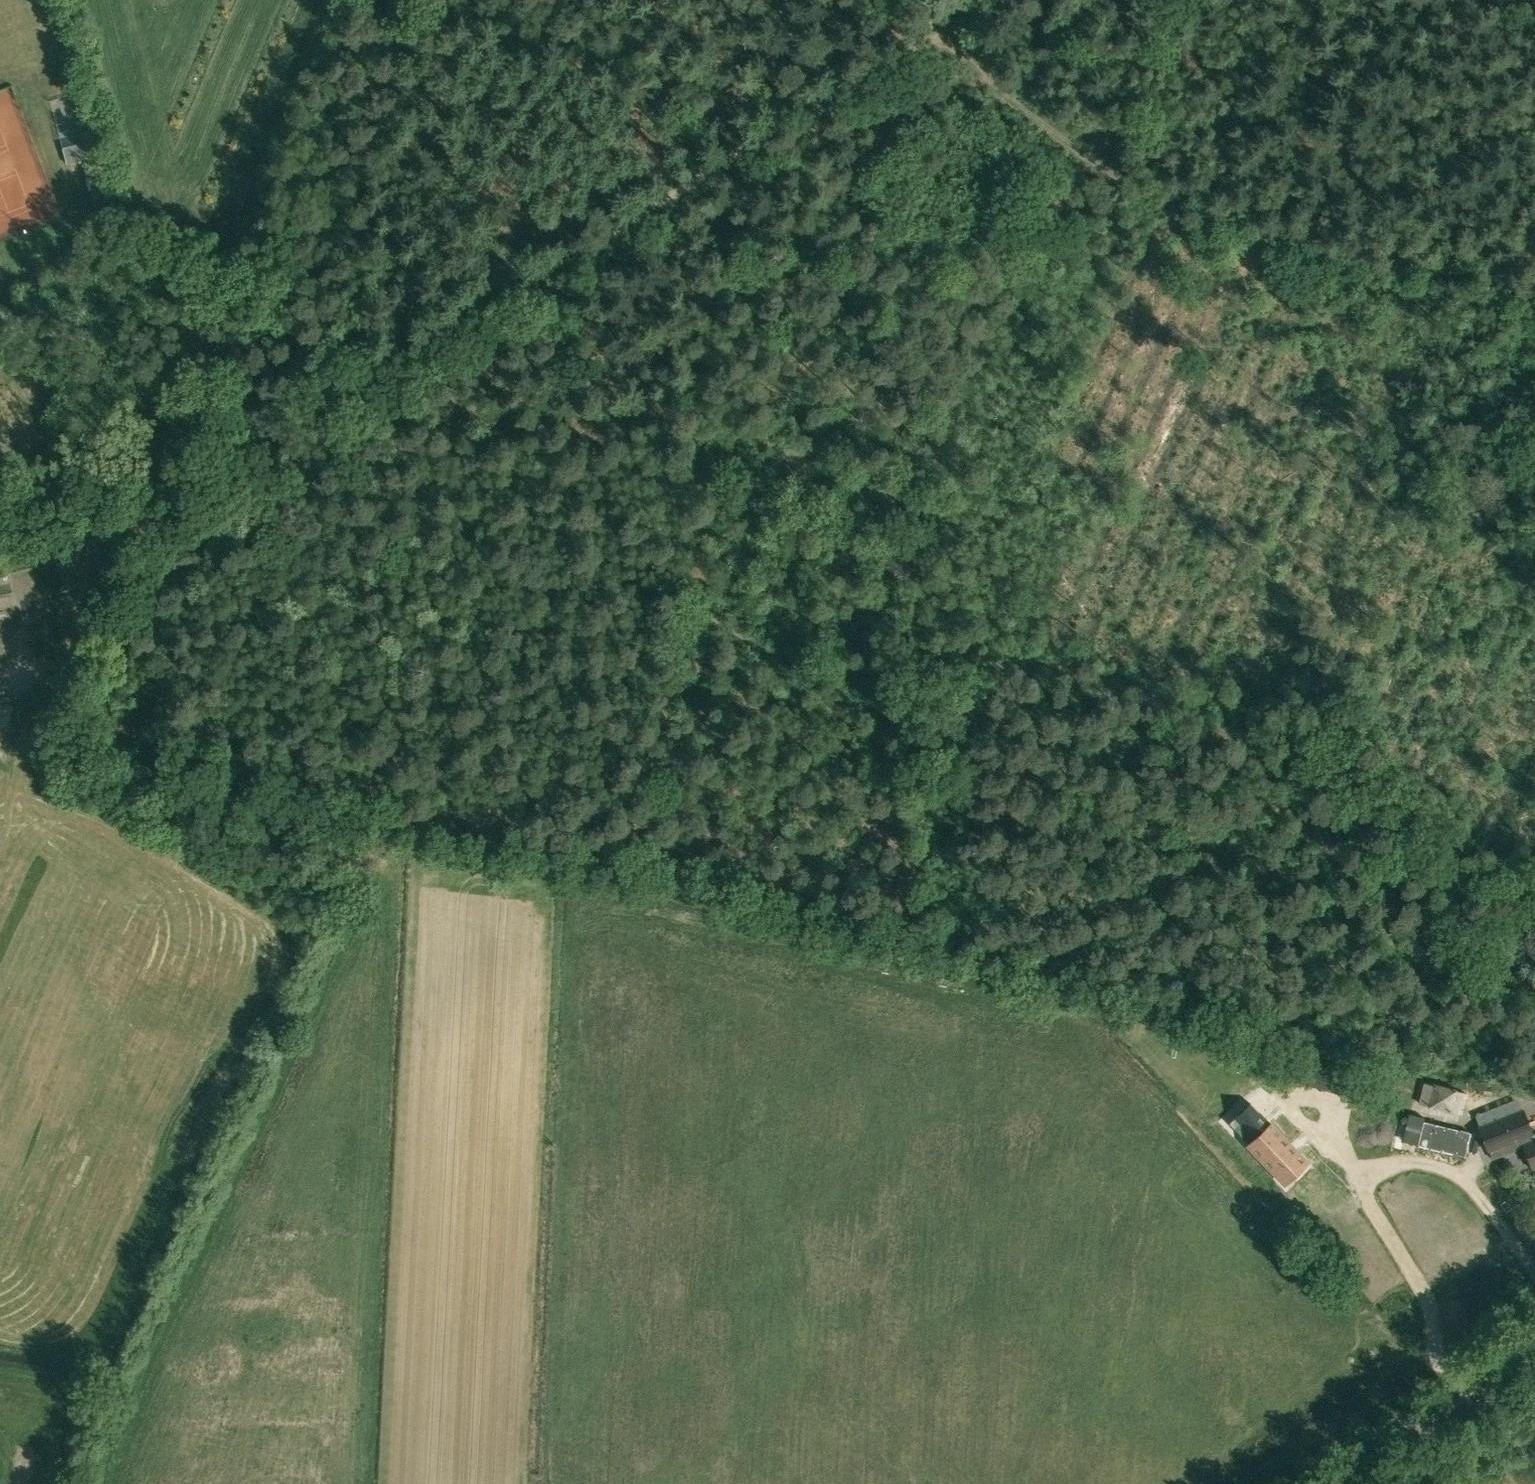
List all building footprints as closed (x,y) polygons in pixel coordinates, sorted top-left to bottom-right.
[(86,142),(61,148),(66,164),(90,158),(86,142)] [(1447,1097),(1441,1117),(1472,1127),(1478,1107),(1447,1097)] [(1533,1134),(1523,1110),(1479,1127),(1488,1151),(1533,1134)] [(1260,1158),(1286,1185),(1301,1171),(1276,1144),(1275,1144),(1262,1131),(1251,1140),(1264,1154),(1260,1158)] [(1531,1168),(1534,1167),(1534,1169),(1534,1139),(1522,1144),(1531,1168)]
